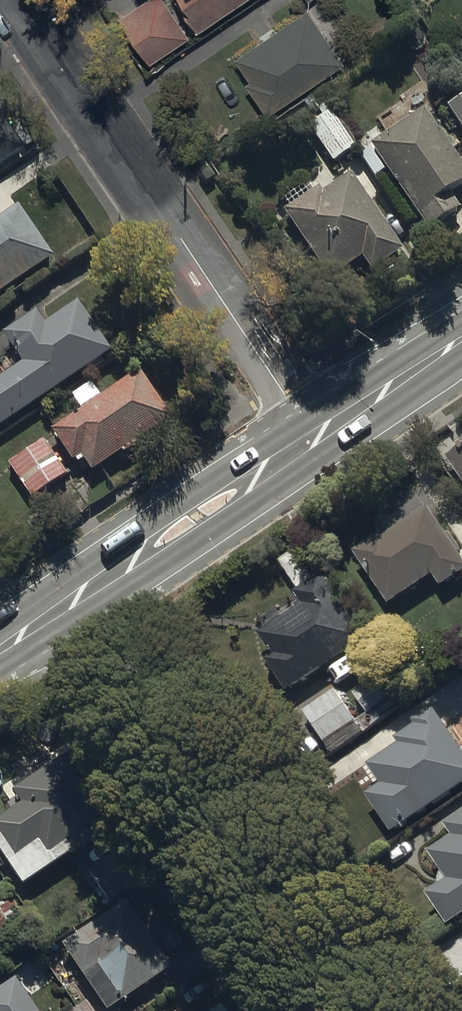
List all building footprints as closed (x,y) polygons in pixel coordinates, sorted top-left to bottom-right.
[(166,0),(141,0),(119,16),(153,62),(191,34),(166,0)] [(240,0),(180,0),(199,28),(240,0)] [(346,58),(308,6),(236,57),(250,77),(245,81),(268,113),(346,58)] [(356,147),(324,100),(316,89),(307,95),(322,118),(308,128),(332,163),(356,147)] [(447,106),(461,129),(461,96),(447,106)] [(424,110),(373,147),(374,148),(363,156),(377,176),(386,169),(431,231),(461,209),(461,208),(451,193),(461,185),(461,163),(424,110)] [(23,150),(0,117),(0,166),(23,150)] [(289,210),(284,213),(329,280),(362,259),(371,273),(405,250),(353,173),(322,193),(319,188),(314,191),(303,175),(277,193),(289,210)] [(19,207),(0,221),(0,296),(54,258),(19,207)] [(112,353),(77,305),(45,326),(36,313),(3,335),(22,363),(0,378),(0,430),(112,353)] [(173,419),(140,372),(103,398),(93,383),(72,398),(81,412),(52,432),(77,467),(84,462),(93,474),(122,454),(124,457),(139,446),(138,444),(173,419)] [(44,442),(10,466),(32,499),(67,475),(44,442)] [(450,455),(461,474),(461,447),(450,455)] [(357,553),(393,604),(435,574),(445,588),(461,576),(461,556),(461,555),(461,554),(461,545),(453,532),(448,535),(429,508),(388,538),(385,533),(357,553)] [(291,693),(369,640),(325,575),(296,594),(306,608),(263,638),(275,656),(269,660),(291,693)] [(383,674),(354,694),(374,722),(397,705),(394,701),(399,697),(383,674)] [(358,720),(336,692),(304,716),(334,756),(368,729),(360,718),(358,720)] [(435,709),(416,722),(420,727),(400,741),(404,745),(373,767),(385,784),(368,796),(397,837),(461,791),(461,747),(435,709)] [(61,763),(21,789),(28,800),(0,818),(0,829),(16,853),(36,841),(45,855),(66,842),(74,850),(104,830),(61,763)] [(461,920),(461,817),(448,827),(455,837),(432,853),(451,880),(427,896),(450,929),(461,920)] [(4,956),(35,937),(12,899),(0,906),(0,949),(4,956)] [(127,900),(62,947),(108,1010),(173,964),(127,900)] [(0,986),(0,1010),(40,1010),(14,976),(0,986)] [(71,1010),(94,1010),(87,1001),(71,1010)]
